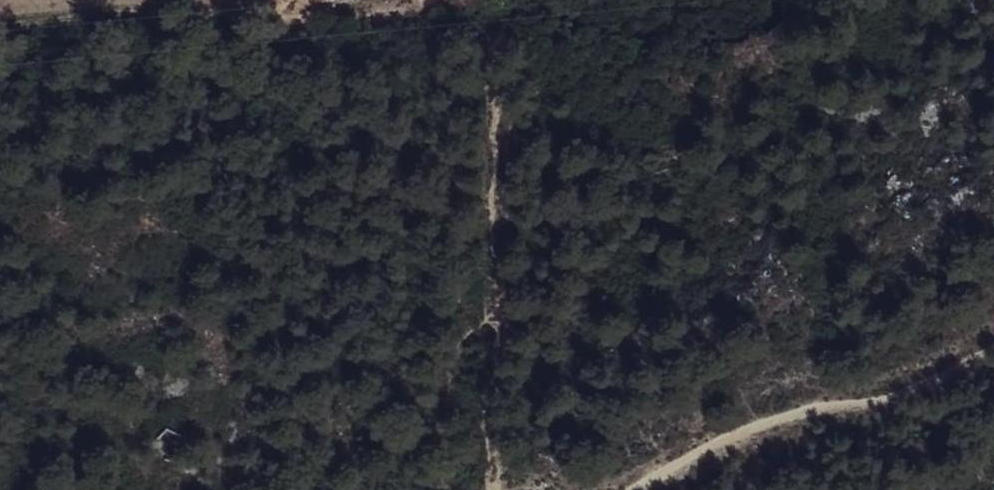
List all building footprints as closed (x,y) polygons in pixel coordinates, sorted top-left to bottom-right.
[(165,423),(150,447),(172,462),(188,438),(165,423)]
